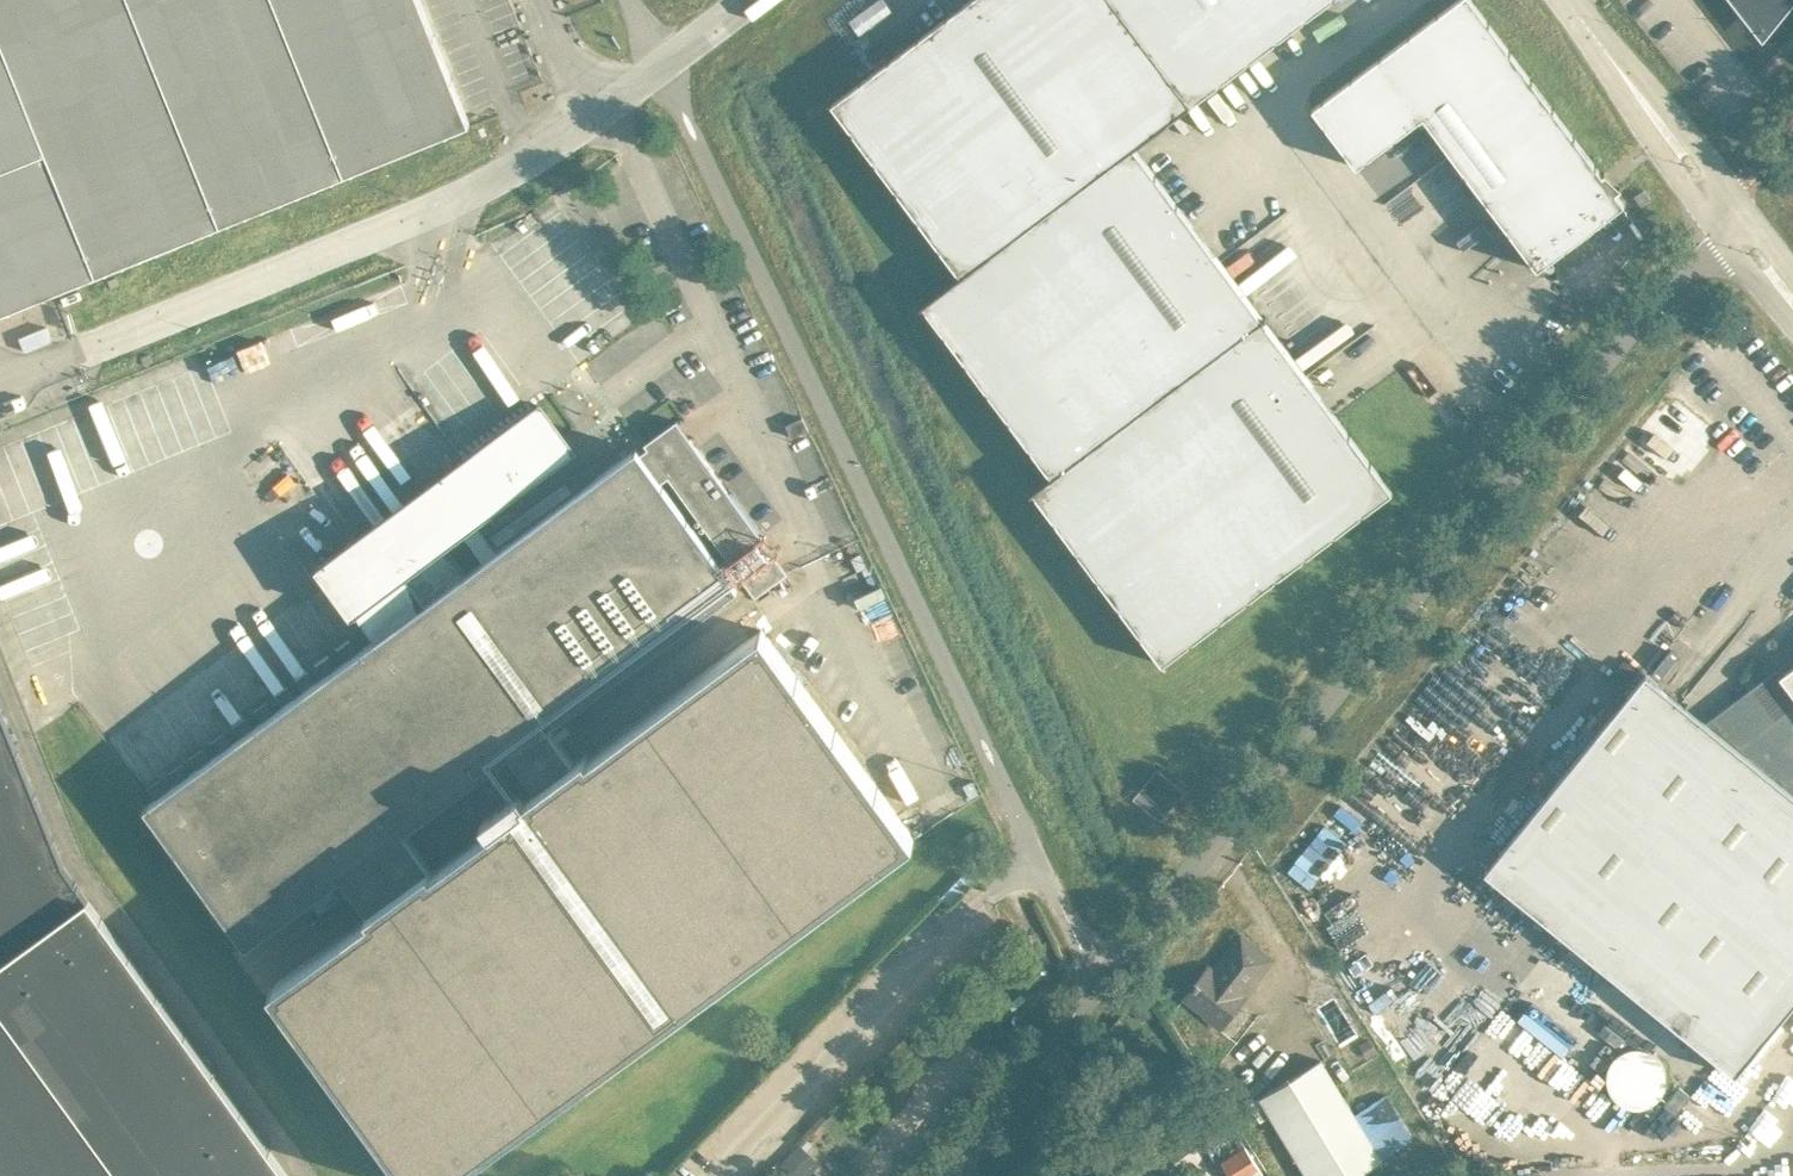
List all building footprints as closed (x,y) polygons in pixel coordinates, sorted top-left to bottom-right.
[(54,290),(470,123),(420,0),(0,0),(0,312),(54,290)] [(831,103),(960,275),(1134,146),(1191,104),(1191,103),(1114,0),(969,0),(861,81),(831,103)] [(1191,103),(1329,0),(1114,0),(1191,103)] [(1451,153),(1537,268),(1624,203),(1616,192),(1621,188),(1621,187),(1620,186),(1618,188),(1603,175),(1606,173),(1605,172),(1602,173),(1472,0),(1456,0),(1313,107),(1356,165),(1423,115),(1451,153)] [(923,305),(1051,476),(1206,361),(1263,319),(1267,316),(1266,314),(1262,317),(1134,146),(960,275),(920,305),(921,306),(923,305)] [(1634,196),(1641,206),(1652,199),(1644,188),(1634,196)] [(1206,361),(1051,476),(1030,492),(1031,493),(1033,491),(1162,663),(1392,491),(1263,319),(1206,361)] [(246,945),(334,881),(351,905),(359,899),(370,914),(270,986),(409,1175),(450,1175),(914,838),(762,629),(589,755),(586,751),(573,760),(559,740),(573,729),(568,723),(554,733),(548,725),(738,587),(661,481),(669,475),(756,595),(788,572),(677,419),(645,443),(648,447),(640,453),(637,448),(466,572),(447,546),(574,453),(573,453),(538,405),(538,404),(538,403),(318,564),(354,613),(358,611),(377,637),(145,806),(246,945)] [(792,436),(808,429),(802,417),(786,424),(792,436)] [(1705,721),(1645,673),(1484,871),(1736,1075),(1792,1004),(1792,655),(1705,721)] [(64,865),(0,706),(0,1175),(289,1175),(64,865)] [(1157,768),(1133,798),(1160,819),(1184,790),(1157,768)] [(341,899),(313,919),(322,931),(349,911),(341,899)] [(1203,974),(1185,997),(1207,1014),(1206,1015),(1222,1027),(1246,995),(1245,995),(1273,959),(1241,934),(1207,977),(1203,974)] [(1370,1036),(1361,1042),(1369,1054),(1378,1049),(1370,1036)] [(1620,1111),(1669,1089),(1649,1043),(1600,1064),(1620,1111)] [(1259,1096),(1308,1175),(1357,1175),(1382,1161),(1381,1159),(1354,1114),(1321,1059),(1259,1096)] [(1679,1086),(1663,1105),(1675,1115),(1691,1096),(1679,1086)] [(778,1166),(789,1175),(806,1175),(820,1162),(805,1148),(813,1140),(808,1136),(800,1143),(778,1166)] [(1245,1146),(1221,1161),(1230,1175),(1264,1175),(1245,1146)]
